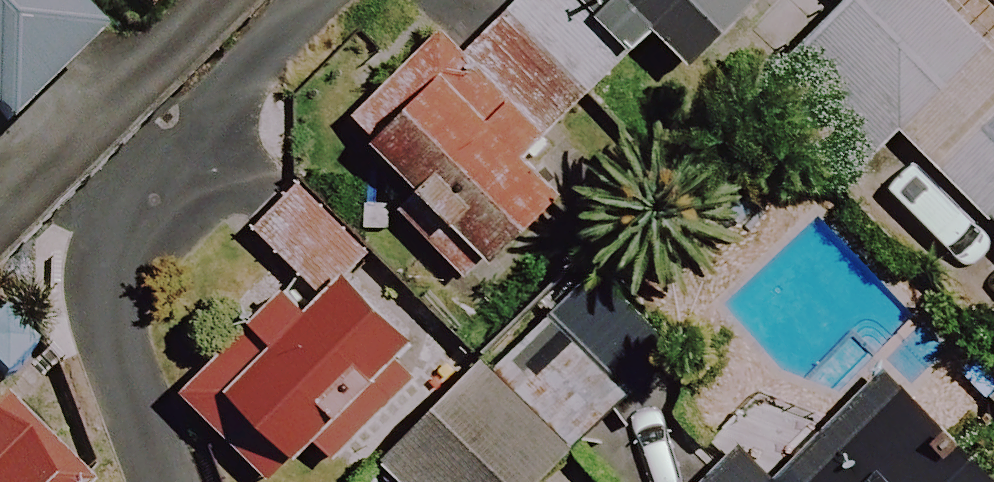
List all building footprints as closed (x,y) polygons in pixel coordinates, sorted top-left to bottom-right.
[(92,46),(44,0),(0,0),(0,143),(92,46)] [(587,94),(651,35),(685,71),(762,0),(520,0),(509,10),(587,94)] [(743,100),(837,195),(863,170),(925,233),(957,201),(993,238),(993,0),(844,0),(743,100)] [(587,94),(509,10),(457,59),(433,33),(372,90),(429,151),(395,182),(480,274),(554,205),(515,162),(587,94)] [(405,349),(315,261),(189,391),(279,479),(405,349)] [(478,369),(374,469),(387,481),(540,481),(564,459),(478,369)] [(885,378),(775,479),(743,444),(702,481),(982,481),(885,378)] [(42,451),(4,412),(0,416),(0,481),(71,481),(42,451)]
